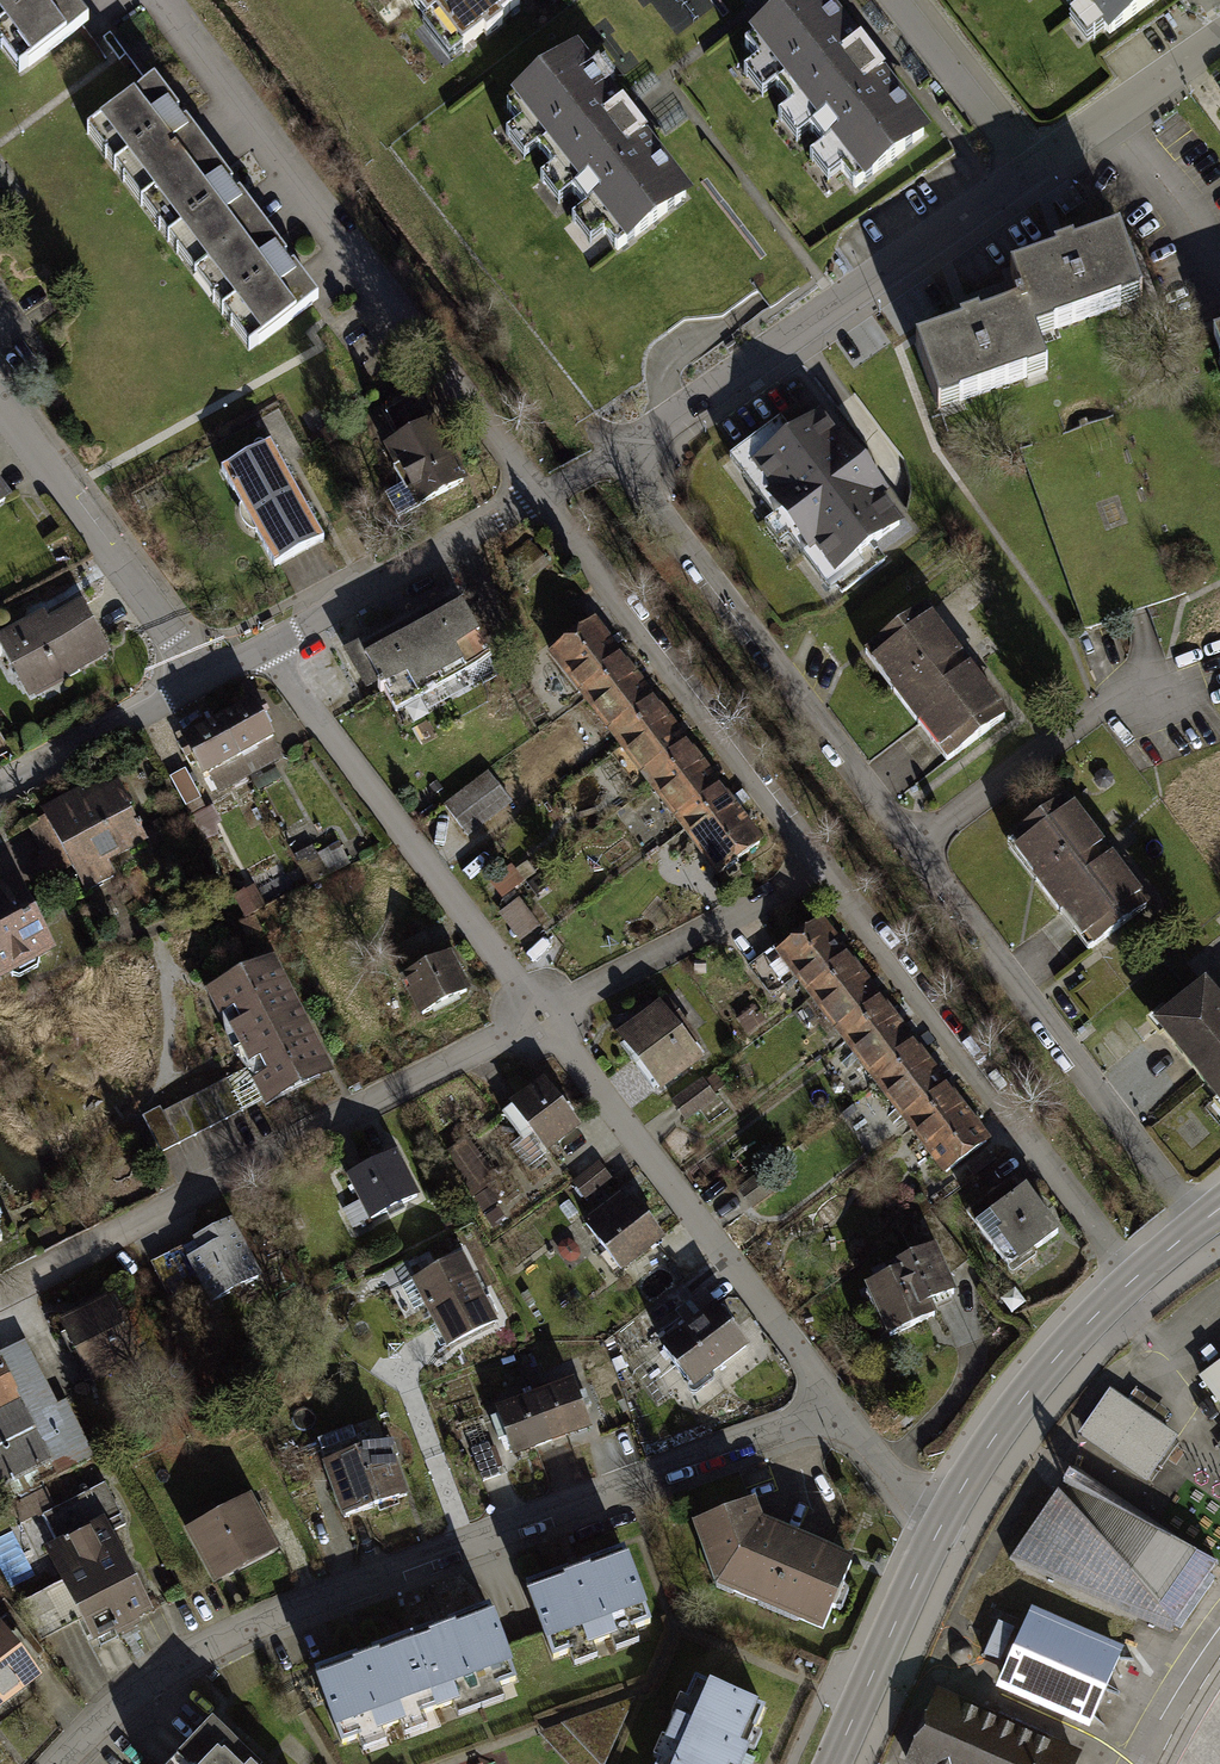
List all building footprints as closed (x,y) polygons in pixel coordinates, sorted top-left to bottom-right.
[(20,68),(90,17),(77,0),(0,0),(0,41),(20,68)] [(436,16),(444,10),(469,43),(492,27),(496,32),(511,21),(506,14),(519,4),(516,0),(423,0),(436,16)] [(747,28),(859,179),(927,128),(831,0),(784,0),(747,28)] [(1103,38),(1155,0),(1075,0),(1103,38)] [(576,43),(508,93),(620,244),(688,194),(576,43)] [(160,80),(91,131),(254,349),(323,298),(286,248),(243,191),(191,122),(160,80)] [(973,323),(917,342),(940,409),(1048,372),(1035,334),(1142,297),(1120,232),(1065,251),(1012,269),(1024,305),(973,323)] [(1212,332),(1219,355),(1219,329),(1212,332)] [(783,417),(729,457),(806,560),(860,520),(783,417)] [(434,423),(383,449),(417,514),(468,488),(434,423)] [(273,449),(231,472),(225,475),(277,571),(325,546),(273,449)] [(8,499),(0,488),(0,505),(8,499)] [(46,607),(1,631),(34,693),(111,652),(84,601),(52,618),(46,607)] [(452,603),(405,630),(438,689),(465,674),(456,658),(476,646),(452,603)] [(917,611),(863,650),(940,753),(993,714),(917,611)] [(620,652),(602,628),(597,622),(550,659),(721,875),(768,839),(741,805),(712,768),(674,721),(646,685),(620,652)] [(438,689),(405,630),(349,661),(370,698),(398,682),(411,704),(438,689)] [(227,726),(251,771),(285,753),(261,708),(227,726)] [(188,746),(212,791),(251,771),(227,726),(188,746)] [(185,769),(170,777),(185,806),(200,798),(185,769)] [(491,772),(447,804),(468,834),(512,802),(491,772)] [(86,788),(47,807),(86,889),(120,873),(113,859),(148,842),(119,781),(89,795),(86,788)] [(1070,801),(1016,841),(1093,944),(1146,904),(1070,801)] [(512,864),(489,881),(502,898),(525,882),(512,864)] [(0,880),(0,982),(58,952),(17,872),(0,880)] [(519,898),(499,913),(520,940),(539,926),(519,898)] [(776,954),(946,1176),(990,1142),(967,1112),(942,1080),(909,1037),(881,1000),(849,958),(820,921),(776,954)] [(771,950),(749,967),(771,996),(794,979),(771,950)] [(400,977),(417,1009),(464,985),(447,953),(400,977)] [(270,1105),(333,1073),(273,958),(211,990),(270,1105)] [(1219,1104),(1219,995),(1206,979),(1153,1023),(1219,1104)] [(617,1032),(659,1090),(702,1060),(660,1002),(617,1032)] [(159,1106),(142,1115),(161,1152),(242,1110),(226,1079),(162,1112),(159,1106)] [(509,1106),(541,1151),(574,1127),(541,1082),(509,1106)] [(699,1083),(672,1104),(686,1121),(713,1100),(699,1083)] [(349,1177),(370,1221),(417,1198),(397,1154),(349,1177)] [(598,1161),(571,1182),(584,1200),(611,1179),(598,1161)] [(767,1171),(737,1194),(748,1208),(778,1184),(767,1171)] [(975,1223),(1010,1270),(1056,1236),(1021,1190),(975,1223)] [(583,1224),(620,1272),(664,1239),(627,1191),(583,1224)] [(218,1303),(263,1278),(227,1215),(182,1239),(218,1303)] [(197,1285),(179,1249),(151,1262),(168,1299),(197,1285)] [(862,1281),(888,1342),(931,1323),(926,1311),(954,1299),(934,1250),(862,1281)] [(446,1350),(496,1326),(462,1256),(412,1280),(446,1350)] [(59,1316),(91,1382),(141,1358),(109,1292),(59,1316)] [(658,1349),(692,1391),(744,1349),(710,1307),(658,1349)] [(95,1457),(66,1402),(57,1406),(24,1341),(0,1354),(0,1503),(95,1457)] [(1202,1379),(1219,1403),(1219,1366),(1202,1379)] [(577,1381),(538,1395),(554,1438),(593,1423),(577,1381)] [(1140,1389),(1133,1399),(1163,1421),(1170,1411),(1140,1389)] [(554,1438),(538,1395),(499,1410),(515,1452),(554,1438)] [(1115,1398),(1087,1437),(1145,1477),(1173,1438),(1115,1398)] [(320,1466),(340,1520),(407,1496),(387,1441),(320,1466)] [(487,1443),(471,1449),(484,1481),(499,1475),(487,1443)] [(1009,1559),(1175,1635),(1219,1571),(1219,1566),(1081,1470),(1069,1486),(1063,1482),(1009,1559)] [(73,1601),(135,1570),(115,1529),(128,1522),(108,1482),(43,1515),(56,1540),(45,1545),(73,1601)] [(26,1521),(58,1505),(49,1488),(18,1505),(26,1521)] [(249,1496),(185,1534),(214,1582),(278,1544),(249,1496)] [(751,1507),(687,1528),(715,1591),(821,1635),(852,1564),(760,1526),(751,1507)] [(625,1555),(521,1593),(554,1681),(657,1643),(625,1555)] [(92,1637),(154,1606),(135,1570),(73,1601),(92,1637)] [(56,1585),(21,1602),(39,1640),(75,1623),(56,1585)] [(364,1654),(314,1672),(341,1747),(518,1682),(491,1608),(441,1626),(364,1654)] [(1033,1618),(1004,1682),(1091,1720),(1120,1656),(1033,1618)] [(998,1628),(984,1661),(1001,1669),(1015,1635),(998,1628)] [(30,1687),(0,1645),(0,1709),(30,1687)] [(658,1763),(738,1763),(740,1760),(762,1712),(697,1682),(658,1763)] [(910,1763),(1072,1763),(1076,1756),(939,1697),(910,1763)] [(541,1735),(568,1763),(603,1763),(632,1699),(541,1735)] [(210,1723),(172,1763),(254,1763),(210,1723)]
